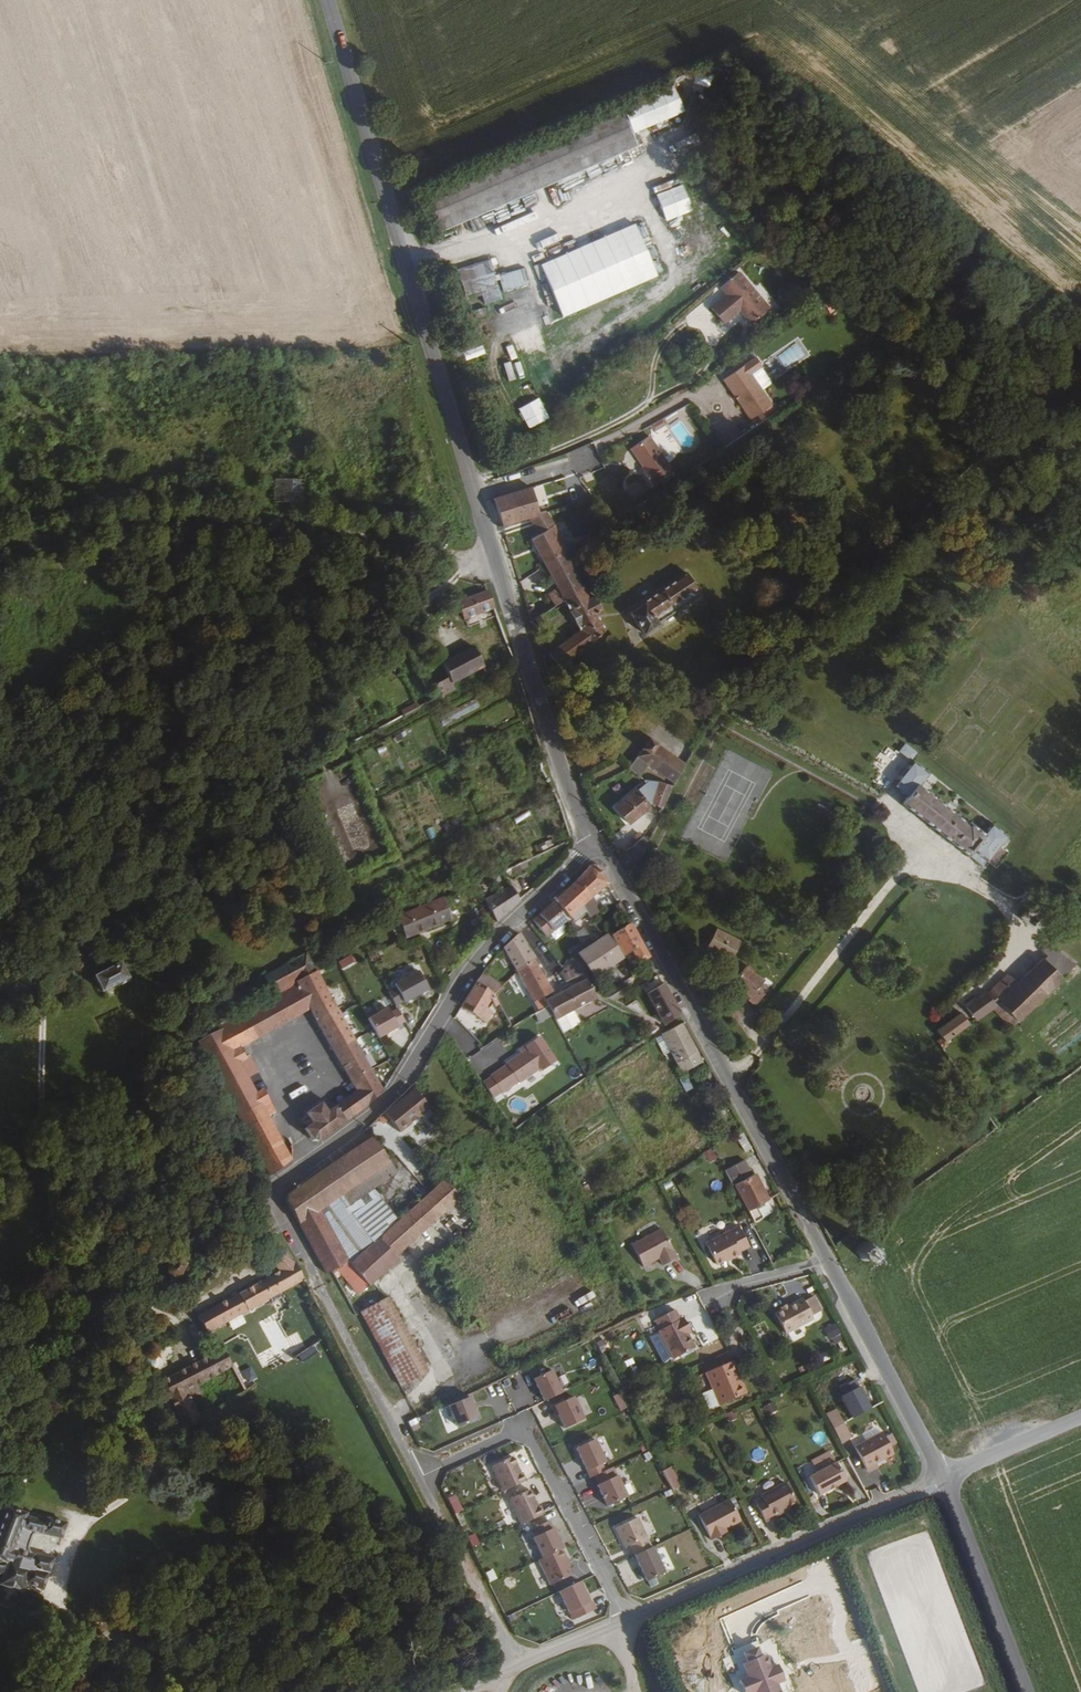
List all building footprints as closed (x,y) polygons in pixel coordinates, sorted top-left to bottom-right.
[(618,107),(419,194),(437,234),(635,146),(618,107)] [(667,220),(694,210),(685,183),(657,193),(667,220)] [(557,189),(551,192),(558,207),(565,204),(557,189)] [(562,314),(660,279),(641,224),(542,259),(562,314)] [(502,291),(529,284),(525,268),(497,275),(493,258),(458,266),(466,295),(482,291),(485,304),(504,299),(502,291)] [(533,266),(537,275),(545,272),(542,263),(533,266)] [(721,287),(726,293),(710,307),(726,324),(741,311),(754,324),(774,306),(740,269),(721,287)] [(832,298),(824,304),(830,313),(838,308),(832,298)] [(505,365),(510,381),(525,376),(520,360),(505,365)] [(744,363),(722,378),(750,417),(771,403),(744,363)] [(540,397),(519,408),(530,428),(551,418),(540,397)] [(649,425),(663,455),(677,449),(671,437),(678,434),(683,443),(693,438),(687,424),(696,420),(689,406),(649,425)] [(646,436),(628,448),(641,466),(643,469),(640,471),(651,486),(671,472),(646,436)] [(304,501),(305,479),(273,479),(271,500),(304,501)] [(494,499),(502,524),(531,515),(540,512),(532,486),(494,499)] [(531,515),(537,524),(549,517),(545,510),(540,512),(531,515)] [(557,587),(547,593),(554,605),(563,599),(582,586),(581,583),(573,567),(566,555),(557,538),(561,535),(553,523),(549,517),(537,524),(540,530),(530,536),(557,587)] [(577,558),(580,557),(574,549),(569,552),(566,555),(573,567),(581,563),(577,558)] [(590,578),(582,564),(581,563),(573,567),(581,583),(590,578)] [(702,594),(689,572),(630,609),(645,634),(659,624),(658,623),(702,594)] [(588,598),(582,586),(563,599),(580,631),(550,652),(556,662),(553,664),(557,668),(605,630),(599,618),(604,615),(595,595),(588,598)] [(492,619),(497,617),(487,593),(458,604),(464,621),(474,617),(475,621),(482,618),(481,615),(490,611),(492,619)] [(543,612),(538,616),(535,618),(540,627),(549,621),(543,612)] [(444,663),(425,622),(401,634),(429,697),(484,668),(473,648),(444,663)] [(418,703),(402,709),(405,717),(421,710),(418,703)] [(644,771),(648,765),(675,783),(685,764),(650,738),(628,768),(642,778),(646,773),(644,771)] [(885,779),(899,790),(909,777),(911,779),(921,767),(905,754),(885,779)] [(899,790),(894,796),(903,803),(917,784),(909,777),(899,790)] [(652,800),(655,813),(660,811),(671,786),(659,781),(652,800)] [(966,824),(917,784),(903,803),(970,856),(970,855),(984,866),(991,857),(997,862),(1006,851),(1000,846),(1007,837),(992,824),(984,834),(970,822),(966,824)] [(638,791),(617,807),(628,823),(646,809),(648,805),(638,791)] [(359,838),(358,834),(347,838),(350,848),(344,850),(346,859),(380,849),(375,833),(359,838)] [(648,838),(627,850),(636,864),(650,840),(648,838)] [(588,901),(592,897),(608,885),(598,866),(590,867),(575,883),(588,901)] [(584,905),(588,901),(575,883),(571,888),(584,905)] [(497,923),(511,914),(521,905),(511,887),(485,900),(497,923)] [(584,905),(571,888),(556,902),(570,916),(583,906),(584,905)] [(583,906),(589,918),(590,917),(600,912),(592,897),(588,901),(584,905),(583,906)] [(443,900),(401,918),(396,920),(404,939),(452,920),(443,900)] [(548,938),(567,921),(554,904),(533,922),(548,938)] [(1052,936),(1062,926),(1055,919),(1045,928),(1052,936)] [(622,958),(631,953),(637,965),(649,959),(629,923),(610,936),(622,958)] [(596,941),(587,926),(583,929),(593,943),(596,941)] [(588,939),(591,944),(593,943),(583,929),(575,934),(581,944),(588,939)] [(739,941),(716,929),(706,947),(729,960),(739,941)] [(519,934),(503,948),(516,972),(534,961),(519,934)] [(591,944),(592,945),(606,969),(621,959),(607,939),(605,936),(601,938),(597,940),(596,941),(593,943),(591,944)] [(588,939),(581,944),(569,952),(573,959),(575,958),(579,955),(592,945),(591,944),(588,939)] [(1039,956),(1042,960),(1029,971),(1015,984),(1007,975),(988,991),(991,995),(988,997),(984,993),(965,1006),(975,1020),(975,1021),(991,1008),(1010,1029),(1014,1025),(1077,966),(1060,953),(1048,944),(1041,951),(1043,952),(1039,956)] [(606,969),(592,945),(579,955),(594,978),(606,969)] [(637,965),(631,953),(622,958),(629,969),(637,965)] [(306,955),(263,978),(273,997),(297,983),(316,973),(306,955)] [(343,970),(356,964),(352,955),(339,961),(343,970)] [(542,998),(552,993),(534,961),(516,972),(533,1001),(528,1004),(534,1016),(548,1007),(544,1001),(542,998)] [(544,1001),(548,1007),(556,1020),(596,999),(574,962),(559,972),(566,981),(574,976),(578,983),(570,988),(568,985),(564,987),(564,990),(554,996),(544,1001)] [(1007,975),(1015,984),(1029,971),(1021,962),(1007,975)] [(128,980),(120,965),(95,977),(103,992),(128,980)] [(748,997),(747,999),(754,1005),(766,990),(759,985),(763,981),(745,967),(732,983),(748,997)] [(395,984),(405,1003),(429,990),(419,971),(395,984)] [(297,983),(310,1008),(357,1091),(326,1114),(320,1105),(306,1115),(312,1125),(304,1130),(312,1142),(317,1143),(334,1131),(344,1123),(369,1105),(382,1092),(316,973),(297,983)] [(493,997),(501,988),(483,974),(477,983),(493,997)] [(222,1030),(234,1052),(241,1048),(310,1008),(297,983),(273,997),(221,1027),(222,1030)] [(493,997),(477,983),(462,1007),(487,1024),(493,1013),(486,1007),(491,1000),(496,1009),(499,1007),(493,997)] [(628,994),(622,984),(602,996),(614,1002),(624,996),(628,994)] [(680,1016),(663,985),(625,1007),(664,1026),(680,1016)] [(505,1015),(507,1019),(513,1027),(524,1021),(517,1008),(505,1015)] [(399,1029),(388,1009),(368,1020),(379,1039),(399,1029)] [(960,1012),(936,1030),(944,1042),(944,1043),(968,1024),(960,1012)] [(701,1063),(682,1024),(663,1034),(682,1072),(701,1063)] [(222,1030),(198,1043),(270,1177),(292,1161),(270,1122),(278,1117),(254,1074),(257,1072),(249,1056),(246,1057),(241,1048),(234,1052),(222,1030)] [(658,1036),(655,1038),(663,1054),(671,1050),(663,1034),(658,1036)] [(543,1071),(556,1061),(539,1037),(527,1045),(529,1048),(508,1063),(509,1064),(492,1075),(493,1076),(482,1084),(492,1099),(503,1091),(504,1092),(519,1082),(520,1083),(541,1068),(543,1071)] [(686,1075),(679,1079),(687,1092),(694,1087),(686,1075)] [(294,1101),(309,1091),(305,1086),(290,1095),(294,1101)] [(680,1088),(665,1096),(672,1108),(687,1099),(680,1088)] [(386,1112),(379,1118),(384,1125),(389,1122),(400,1135),(428,1111),(411,1091),(386,1112)] [(981,1110),(980,1108),(977,1107),(973,1107),(970,1108),(968,1110),(967,1112),(967,1114),(967,1117),(967,1119),(968,1121),(970,1122),(971,1123),(973,1123),(976,1123),(978,1123),(979,1123),(980,1122),(982,1121),(983,1119),(983,1117),(984,1115),(983,1111),(981,1110)] [(704,1135),(694,1141),(698,1147),(707,1142),(704,1135)] [(322,1172),(318,1175),(336,1200),(389,1164),(372,1138),(322,1172)] [(709,1163),(718,1158),(713,1147),(704,1152),(709,1163)] [(743,1161),(725,1171),(733,1187),(736,1185),(752,1176),(743,1161)] [(343,1210),(395,1174),(389,1164),(336,1200),(343,1210)] [(336,1200),(318,1175),(309,1182),(325,1207),(336,1200)] [(752,1176),(736,1185),(755,1222),(775,1211),(756,1175),(752,1176)] [(286,1202),(298,1224),(319,1212),(325,1207),(309,1182),(288,1195),(286,1202)] [(393,1259),(458,1201),(443,1184),(374,1245),(351,1266),(354,1271),(368,1287),(396,1262),(393,1259)] [(336,1200),(325,1207),(319,1212),(348,1263),(351,1266),(374,1245),(349,1217),(348,1217),(343,1210),(336,1200)] [(348,1263),(319,1212),(298,1224),(326,1275),(334,1271),(348,1263)] [(743,1223),(710,1241),(721,1262),(729,1257),(735,1254),(735,1256),(745,1251),(743,1248),(753,1243),(743,1223)] [(677,1258),(662,1230),(632,1247),(643,1268),(658,1259),(663,1266),(677,1258)] [(304,1280),(296,1264),(274,1240),(270,1244),(273,1248),(265,1256),(266,1258),(282,1270),(261,1282),(270,1299),(272,1302),(282,1297),(280,1293),(304,1280)] [(858,1254),(858,1258),(859,1260),(860,1261),(862,1263),(863,1264),(866,1265),(869,1265),(872,1265),(873,1264),(875,1263),(877,1262),(878,1260),(879,1259),(880,1256),(880,1253),(880,1250),(879,1248),(877,1245),(875,1244),(872,1243),(871,1243),(869,1242),(867,1242),(864,1243),(862,1245),(860,1246),(858,1249),(858,1251),(858,1254)] [(181,1274),(187,1263),(181,1253),(175,1257),(177,1261),(172,1265),(170,1267),(169,1269),(169,1272),(170,1274),(171,1276),(175,1278),(179,1277),(181,1274)] [(341,1279),(346,1275),(354,1271),(351,1266),(348,1263),(334,1271),(341,1279)] [(354,1271),(346,1275),(358,1296),(368,1287),(354,1271)] [(341,1279),(356,1298),(358,1296),(346,1275),(341,1279)] [(533,1283),(537,1295),(554,1290),(550,1277),(533,1283)] [(270,1299),(261,1282),(245,1290),(255,1307),(270,1299)] [(237,1318),(255,1307),(245,1290),(198,1317),(209,1333),(232,1320),(235,1325),(240,1323),(237,1318)] [(821,1311),(813,1297),(804,1302),(811,1317),(821,1311)] [(359,1311),(372,1305),(368,1298),(356,1303),(359,1311)] [(430,1370),(387,1299),(367,1311),(410,1381),(430,1370)] [(813,1320),(802,1299),(775,1314),(785,1334),(813,1320)] [(359,1315),(400,1386),(410,1381),(367,1311),(359,1315)] [(674,1312),(654,1321),(658,1331),(656,1332),(659,1339),(649,1344),(659,1365),(669,1360),(669,1361),(691,1351),(685,1336),(688,1335),(682,1320),(678,1322),(674,1312)] [(825,1328),(830,1342),(842,1338),(837,1323),(825,1328)] [(226,1348),(220,1338),(215,1342),(220,1351),(224,1350),(226,1348)] [(602,1341),(595,1344),(599,1351),(606,1348),(602,1341)] [(232,1367),(224,1350),(220,1351),(156,1385),(164,1401),(170,1398),(185,1430),(201,1422),(190,1399),(202,1392),(198,1384),(232,1367)] [(732,1362),(730,1363),(735,1376),(738,1375),(732,1362)] [(735,1376),(730,1363),(706,1373),(713,1390),(703,1394),(710,1410),(746,1394),(738,1375),(735,1376)] [(542,1402),(560,1394),(549,1371),(531,1380),(542,1402)] [(621,1393),(614,1396),(621,1412),(628,1409),(621,1393)] [(456,1425),(477,1417),(469,1397),(448,1405),(456,1425)] [(581,1420),(571,1398),(550,1408),(554,1416),(556,1415),(562,1429),(581,1420)] [(766,1417),(778,1411),(774,1402),(762,1408),(766,1417)] [(842,1443),(852,1438),(837,1411),(827,1416),(842,1443)] [(895,1455),(884,1434),(857,1449),(866,1467),(874,1463),(875,1466),(895,1455)] [(603,1463),(592,1441),(574,1450),(584,1472),(603,1463)] [(506,1490),(528,1480),(524,1472),(523,1472),(515,1456),(494,1465),(506,1490)] [(846,1482),(837,1464),(810,1478),(819,1496),(846,1482)] [(627,1497),(613,1467),(592,1477),(596,1486),(595,1486),(604,1507),(627,1497)] [(671,1467),(663,1472),(673,1492),(682,1487),(671,1467)] [(763,1499),(756,1503),(761,1513),(767,1523),(774,1518),(773,1516),(788,1508),(797,1503),(786,1484),(762,1497),(763,1499)] [(511,1498),(523,1524),(546,1513),(542,1505),(540,1506),(531,1489),(511,1498)] [(456,1495),(447,1499),(455,1515),(464,1511),(456,1495)] [(741,1521),(730,1500),(699,1517),(712,1541),(728,1532),(726,1530),(741,1521)] [(26,1513),(6,1508),(0,1523),(0,1575),(2,1575),(0,1580),(0,1583),(1,1583),(0,1586),(2,1587),(0,1592),(15,1598),(17,1592),(19,1592),(20,1590),(22,1590),(25,1583),(42,1589),(53,1558),(31,1551),(30,1550),(28,1547),(27,1545),(32,1532),(34,1530),(36,1529),(38,1529),(60,1538),(65,1523),(45,1518),(44,1522),(25,1517),(26,1513)] [(790,1510),(788,1508),(773,1516),(774,1518),(790,1510)] [(648,1537),(638,1518),(617,1528),(626,1547),(648,1537)] [(532,1538),(542,1559),(561,1549),(548,1522),(533,1529),(537,1536),(532,1538)] [(665,1573),(653,1547),(635,1555),(647,1581),(665,1573)] [(549,1586),(570,1576),(566,1568),(570,1567),(561,1549),(542,1559),(538,1561),(549,1586)] [(505,1579),(507,1588),(517,1585),(514,1576),(505,1579)] [(592,1602),(582,1581),(561,1591),(574,1619),(598,1608),(594,1601),(592,1602)] [(561,1604),(565,1603),(561,1592),(550,1596),(561,1622),(568,1620),(561,1604)] [(761,1649),(748,1655),(751,1662),(746,1664),(752,1679),(743,1683),(747,1691),(784,1691),(770,1656),(765,1658),(761,1649)]
